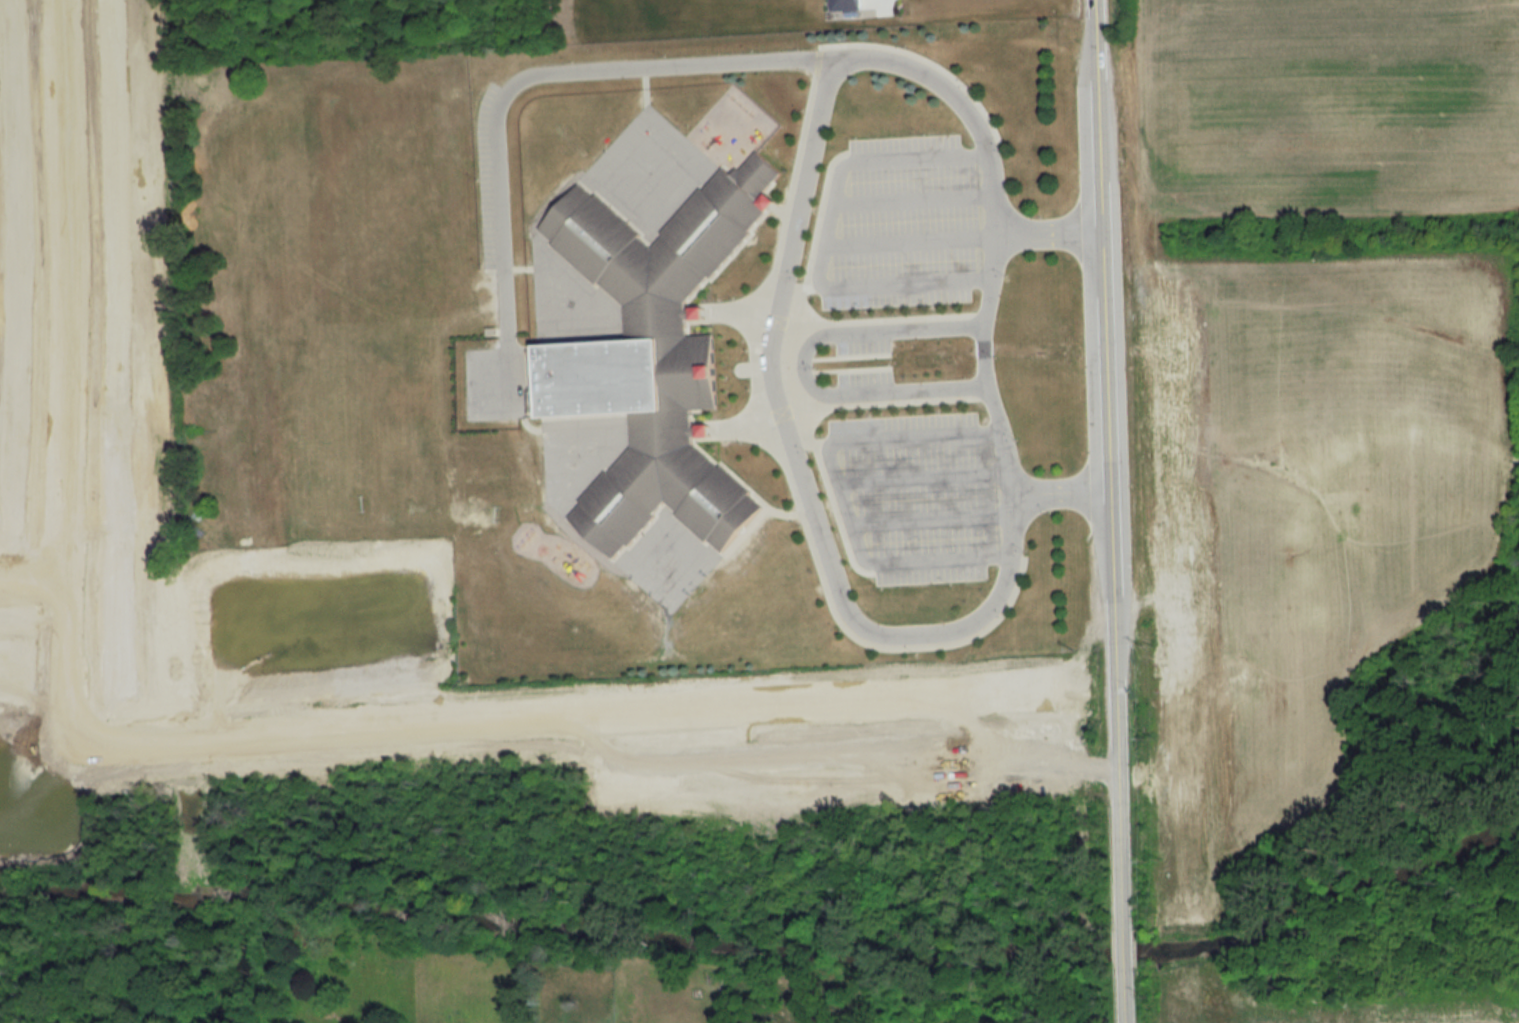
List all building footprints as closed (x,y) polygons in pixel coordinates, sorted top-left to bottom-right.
[(690,441),(716,465),(718,462),(749,490),(747,492),(761,505),(720,550),(705,537),(704,540),(674,512),(675,510),(663,499),(651,512),(653,514),(627,544),(624,543),(611,557),(565,515),(578,501),(576,499),(603,469),(606,471),(629,445),(627,410),(538,415),(533,341),(624,335),(622,304),(596,282),(593,285),(547,244),(551,240),(536,226),(576,182),(590,194),(593,192),(638,232),(636,235),(650,248),(662,234),(659,232),(698,187),(700,188),(720,165),(727,171),(734,164),(738,168),(754,150),(779,173),(764,190),(773,198),(746,228),(749,231),(709,276),(706,273),(682,300),(683,307),(689,307),(688,304),(701,303),(702,317),(689,317),(683,317),(683,334),(710,332),(715,407),(689,408),(689,425),(695,425),(695,422),(708,421),(708,434),(696,435),(696,434),(690,434),(690,441)]
